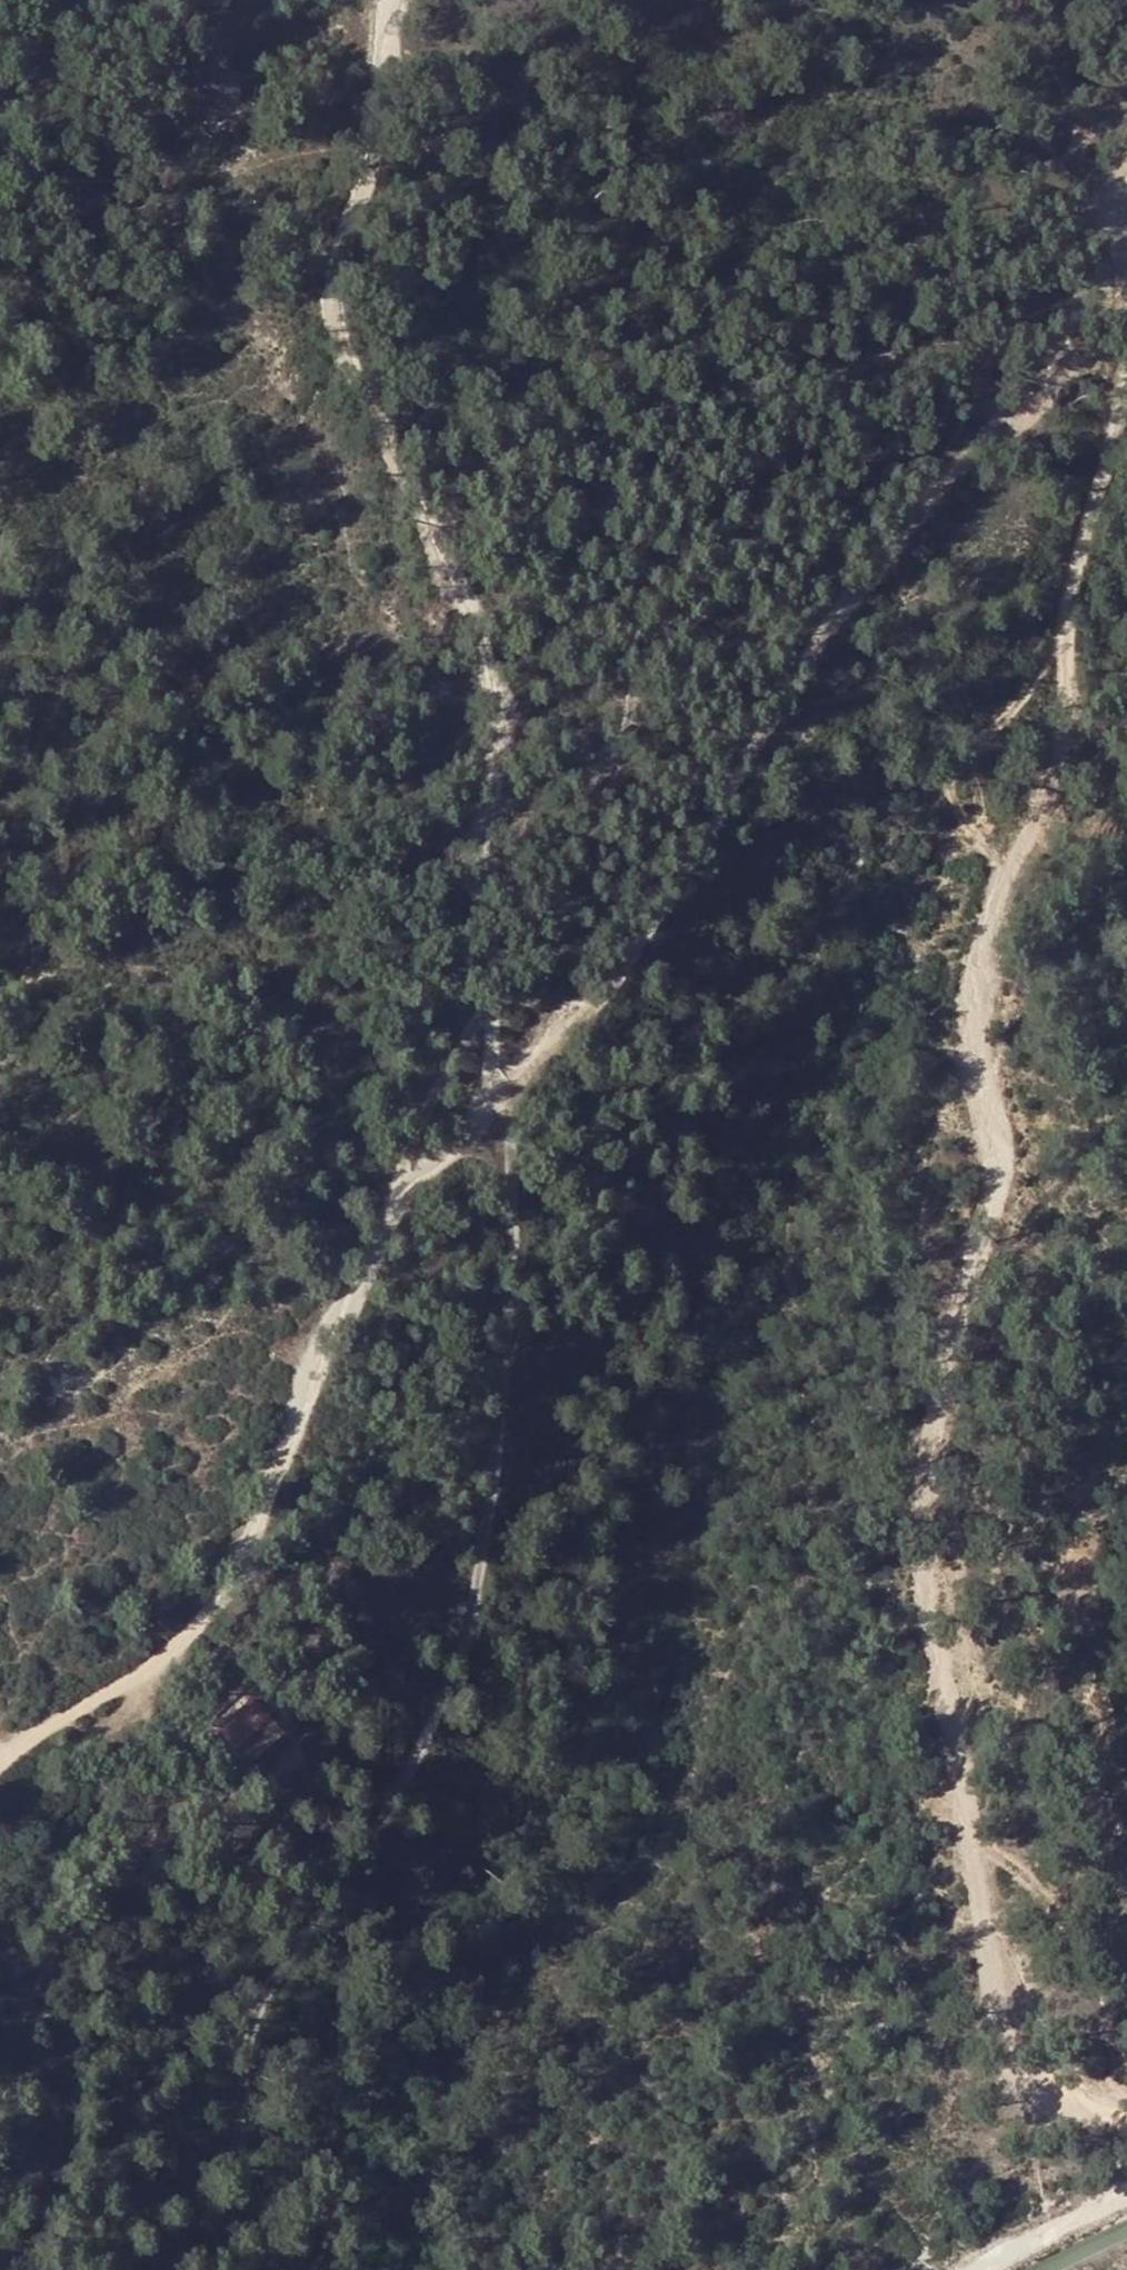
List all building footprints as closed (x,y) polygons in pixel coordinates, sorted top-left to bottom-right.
[(229,1756),(270,1716),(253,1699),(212,1739),(229,1756)] [(270,1716),(229,1756),(245,1770),(284,1730),(270,1716)]
